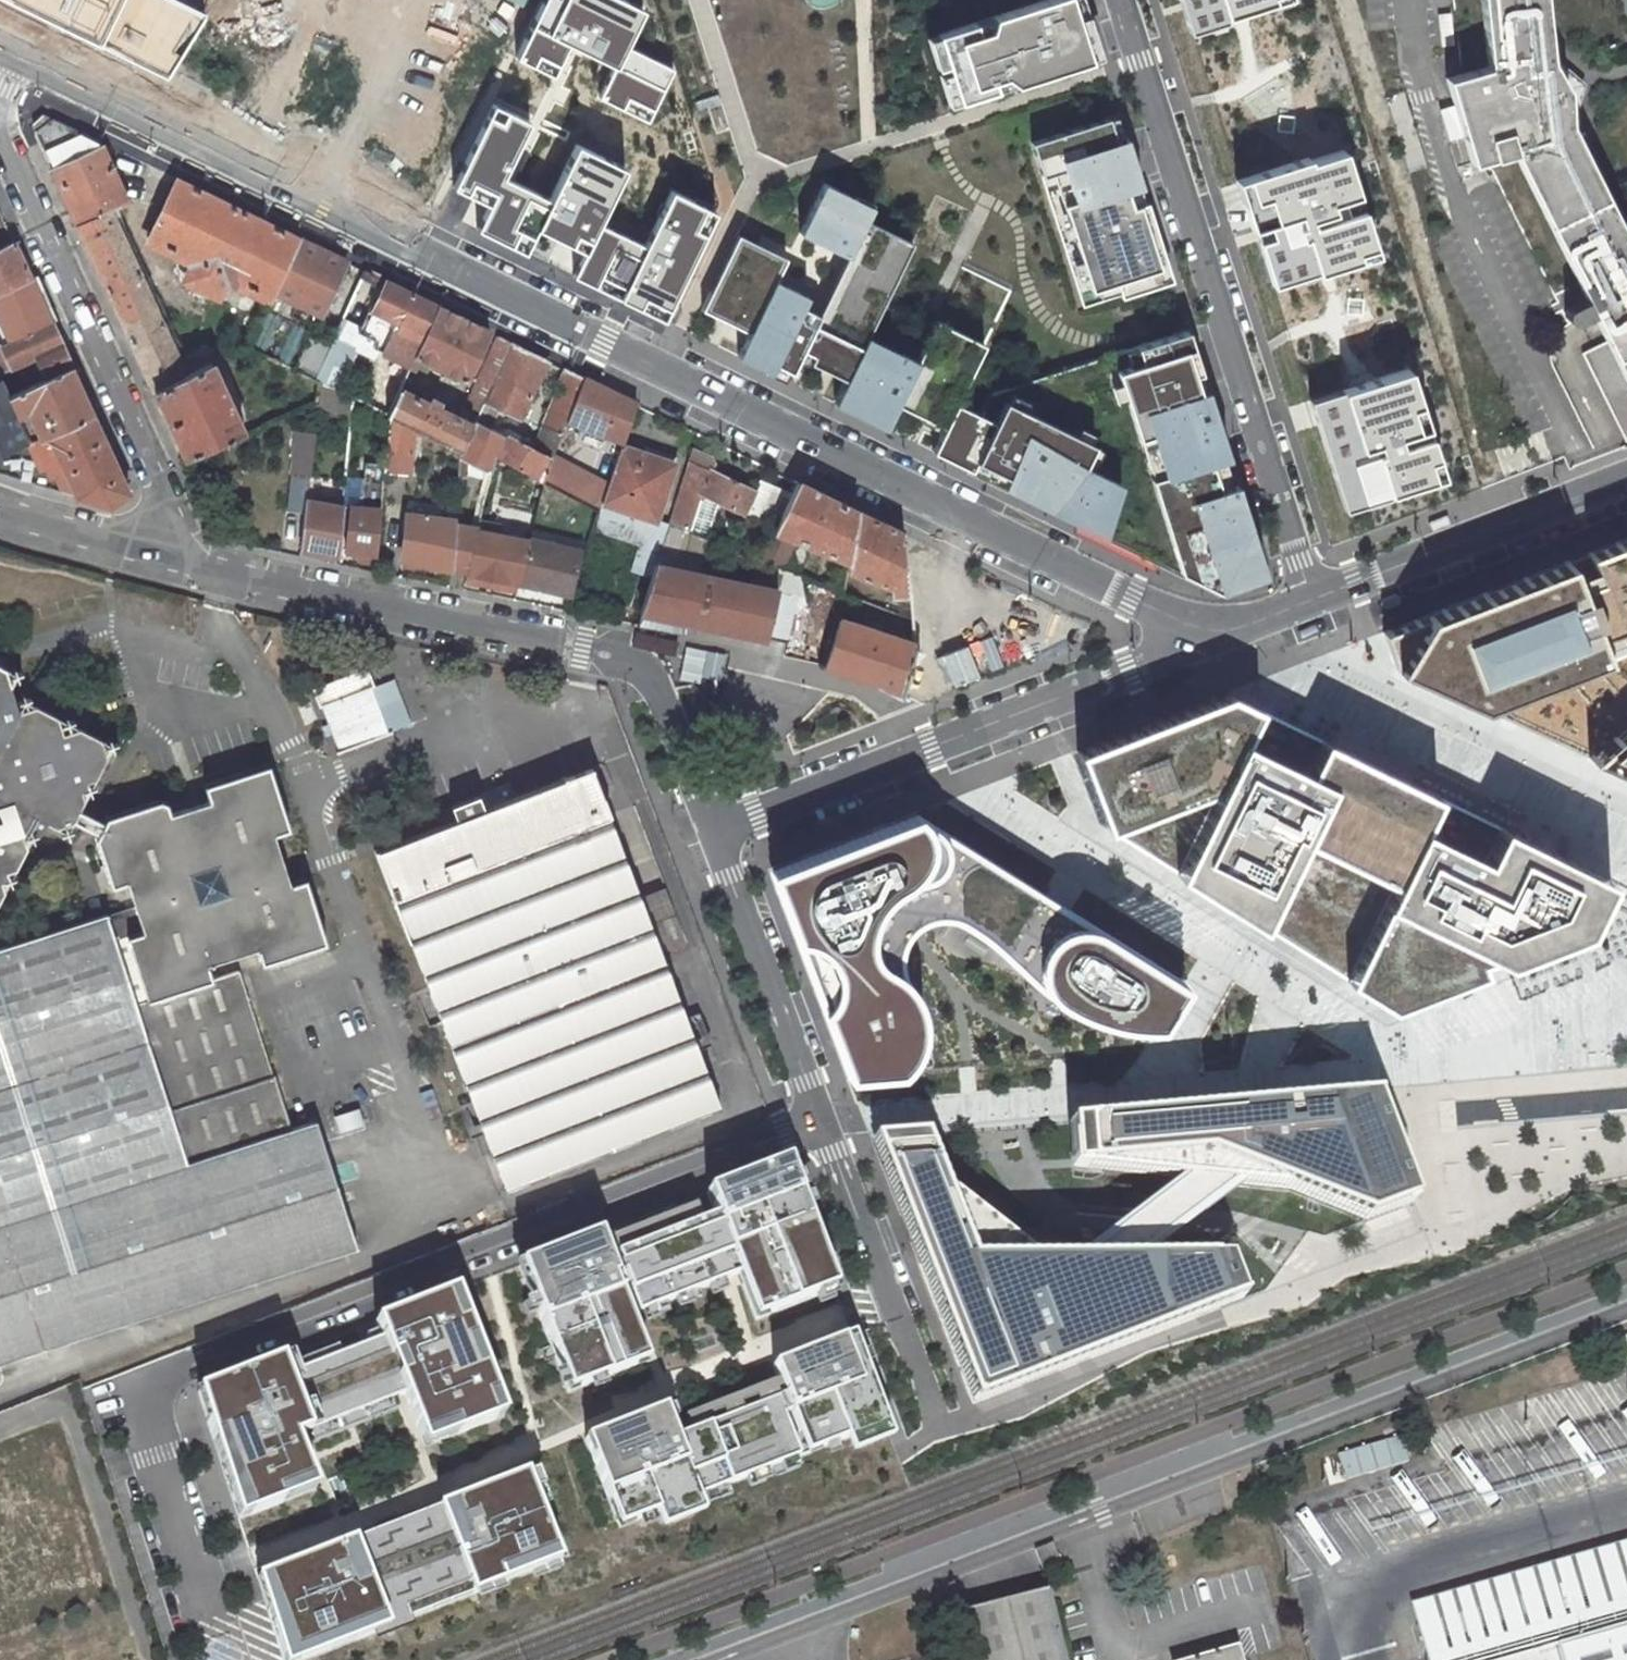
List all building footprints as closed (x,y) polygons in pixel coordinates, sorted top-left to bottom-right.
[(169,81),(208,17),(172,0),(7,0),(169,81)] [(431,196),(663,313),(718,206),(671,180),(643,237),(599,215),(622,161),(571,132),(541,188),(498,169),(551,68),(567,37),(609,56),(594,91),(647,114),(671,60),(623,35),(640,0),(534,0),(431,196)] [(1083,0),(1046,0),(925,40),(937,68),(944,64),(947,71),(938,74),(947,107),(1100,57),(1094,38),(1083,0)] [(1201,31),(1299,0),(1191,0),(1201,31)] [(1545,0),(1453,0),(1460,74),(1446,78),(1470,163),(1488,158),(1570,323),(1593,312),(1599,326),(1607,341),(1583,353),(1626,442),(1626,441),(1626,239),(1569,122),(1568,89),(1552,61),(1545,0)] [(1085,310),(1179,281),(1150,198),(1131,137),(1128,139),(1120,116),(1032,146),(1085,310)] [(34,133),(53,169),(102,147),(50,119),(34,133)] [(1371,139),(1243,180),(1348,505),(1393,489),(1395,497),(1455,477),(1440,424),(1427,428),(1412,369),(1360,384),(1350,346),(1383,338),(1358,257),(1403,243),(1371,139)] [(102,147),(53,169),(154,388),(186,374),(110,209),(127,201),(102,147)] [(274,291),(300,239),(177,179),(148,238),(198,261),(191,274),(187,272),(182,281),(218,298),(222,289),(217,287),(224,274),(271,297),(274,291)] [(737,234),(702,309),(749,332),(737,356),(787,383),(803,348),(814,355),(811,362),(826,369),(847,378),(835,403),(885,430),(897,405),(907,409),(949,429),(962,406),(991,346),(937,319),(917,361),(866,334),(913,242),(866,221),(873,208),(825,182),(800,233),(846,257),(818,314),(805,307),(809,296),(776,280),(787,258),(737,234)] [(346,262),(300,239),(274,291),(321,314),(346,262)] [(51,322),(14,242),(0,249),(0,316),(11,340),(51,322)] [(415,355),(438,306),(387,281),(373,310),(375,312),(400,324),(389,347),(384,357),(408,369),(415,355)] [(490,331),(438,306),(415,355),(466,380),(490,331)] [(389,347),(400,324),(375,312),(364,335),(389,347)] [(0,345),(0,371),(36,355),(48,378),(71,367),(51,322),(11,340),(0,345)] [(1179,571),(1232,598),(1273,582),(1242,484),(1231,453),(1193,328),(1136,347),(1140,361),(1113,369),(1179,571)] [(480,412),(485,401),(511,341),(499,335),(465,405),(480,412)] [(520,418),(548,359),(511,341),(485,401),(499,408),(520,418)] [(314,380),(324,356),(313,350),(302,374),(314,380)] [(325,354),(324,356),(314,380),(320,383),(324,384),(335,359),(325,354)] [(338,391),(349,365),(335,359),(324,384),(338,391)] [(154,388),(186,458),(244,434),(212,363),(186,374),(154,388)] [(10,396),(19,416),(29,411),(41,438),(49,435),(93,414),(71,367),(48,378),(10,396)] [(507,436),(496,457),(542,482),(567,420),(583,377),(567,368),(535,450),(507,436)] [(623,442),(636,403),(583,377),(567,420),(623,442)] [(30,443),(19,416),(10,396),(3,380),(0,381),(0,458),(30,443)] [(320,383),(318,402),(351,418),(353,398),(338,391),(324,384),(320,383)] [(425,434),(461,452),(474,425),(438,407),(440,403),(434,400),(432,404),(400,388),(387,415),(390,417),(413,428),(425,434)] [(491,428),(499,408),(485,401),(480,412),(476,421),(491,428)] [(949,429),(939,454),(1014,492),(1114,540),(1131,487),(1092,469),(1103,448),(1013,403),(1002,425),(962,406),(949,429)] [(56,477),(63,493),(110,506),(129,493),(93,414),(49,435),(66,472),(56,477)] [(385,473),(408,475),(413,428),(390,417),(385,465),(385,469),(385,473)] [(461,453),(493,471),(496,457),(507,436),(491,428),(476,421),(474,425),(461,452),(461,453)] [(315,433),(296,431),(291,474),(310,476),(315,433)] [(461,453),(461,452),(425,434),(421,442),(460,462),(461,453)] [(56,477),(66,472),(49,435),(41,438),(39,439),(56,477)] [(676,465),(621,445),(593,527),(640,543),(631,571),(651,577),(656,564),(668,526),(655,521),(676,465)] [(714,456),(693,446),(669,522),(688,530),(700,492),(744,513),(755,491),(712,470),(716,462),(714,456)] [(359,560),(376,563),(381,510),(385,473),(385,469),(385,465),(366,463),(361,509),(351,508),(345,548),(360,551),(359,560)] [(858,511),(798,482),(760,559),(782,568),(795,539),(849,562),(858,511)] [(343,509),(306,501),(301,549),(339,556),(343,509)] [(909,594),(904,534),(858,511),(849,562),(848,570),(892,587),(893,595),(909,594)] [(456,524),(456,521),(408,515),(403,560),(451,571),(456,524)] [(480,526),(456,524),(451,571),(469,573),(479,530),(480,526)] [(479,530),(469,573),(467,582),(488,586),(489,577),(519,582),(529,541),(479,530)] [(1385,658),(1481,704),(1626,643),(1626,532),(1417,612),(1385,658)] [(582,551),(529,538),(529,541),(519,582),(572,595),(582,551)] [(768,639),(780,590),(656,564),(651,577),(640,612),(768,639)] [(794,593),(780,590),(768,639),(782,642),(794,593)] [(823,665),(876,682),(900,694),(913,647),(912,642),(838,618),(823,665)] [(943,653),(956,685),(1044,650),(1032,619),(976,641),(976,640),(943,653)] [(1481,704),(1589,749),(1626,715),(1626,643),(1481,704)] [(40,819),(68,833),(74,822),(79,811),(113,744),(24,700),(19,710),(11,686),(17,674),(0,665),(0,898),(40,819)] [(314,688),(338,753),(389,733),(371,688),(375,686),(368,667),(314,688)] [(395,678),(371,688),(389,733),(413,724),(395,678)] [(1610,879),(1222,695),(1185,709),(1068,754),(1093,821),(1389,1007),(1584,930),(1610,879)] [(1589,749),(1626,766),(1626,715),(1589,749)] [(290,1128),(240,970),(213,979),(208,963),(257,948),(262,964),(327,943),(306,877),(290,882),(274,834),(291,829),(270,764),(204,785),(209,801),(171,813),(95,838),(111,888),(128,882),(135,904),(0,947),(0,1124),(68,1340),(357,1247),(316,1120),(290,1128)] [(456,820),(375,851),(506,1189),(720,1106),(589,768),(484,808),(478,794),(451,805),(456,820)] [(95,838),(171,813),(168,802),(160,799),(106,816),(103,823),(97,833),(95,838)] [(1216,972),(936,805),(774,870),(852,1077),(910,1073),(930,1059),(942,1041),(941,1016),(932,994),(916,975),(901,954),(907,931),(923,915),(954,913),(982,930),(1014,953),(1060,998),(1113,1023),(1179,1028),(1198,999),(1216,972)] [(74,822),(97,833),(103,823),(79,811),(74,822)] [(949,1199),(923,1136),(873,1140),(959,1358),(976,1402),(1243,1295),(1228,1257),(1163,1258),(1242,1182),(1292,1188),(1365,1218),(1419,1198),(1381,1092),(1072,1120),(1074,1165),(1182,1175),(1080,1259),(1035,1258),(949,1199)] [(364,1106),(339,1112),(343,1130),(368,1125),(364,1106)] [(68,1340),(0,1124),(0,1362),(68,1340)] [(725,1211),(678,1230),(703,1294),(754,1276),(774,1326),(852,1296),(798,1158),(716,1190),(725,1211)] [(596,1234),(518,1264),(569,1395),(648,1364),(631,1322),(703,1294),(678,1230),(605,1259),(596,1234)] [(384,1336),(348,1351),(372,1408),(401,1396),(426,1457),(511,1423),(458,1293),(379,1325),(384,1336)] [(785,1391),(749,1402),(771,1471),(860,1437),(867,1454),(892,1443),(909,1436),(886,1376),(868,1331),(775,1368),(785,1391)] [(287,1355),(191,1393),(242,1521),(318,1491),(297,1439),(372,1408),(348,1351),(294,1372),(287,1355)] [(771,1471),(749,1402),(688,1426),(681,1404),(588,1437),(622,1531),(670,1509),(675,1526),(715,1508),(710,1493),(771,1471)] [(1347,1474),(1410,1465),(1406,1439),(1343,1449),(1347,1474)] [(569,1571),(524,1473),(406,1519),(440,1599),(480,1581),(487,1601),(569,1571)] [(406,1519),(260,1574),(283,1659),(296,1659),(405,1624),(402,1610),(440,1599),(406,1519)] [(1411,1603),(1427,1659),(1503,1659),(1626,1624),(1626,1541),(1411,1603)] [(1047,1589),(963,1610),(972,1646),(975,1659),(1065,1659),(1047,1589)] [(1503,1659),(1626,1659),(1626,1624),(1503,1659)] [(1236,1648),(1196,1659),(1239,1659),(1236,1648)]
